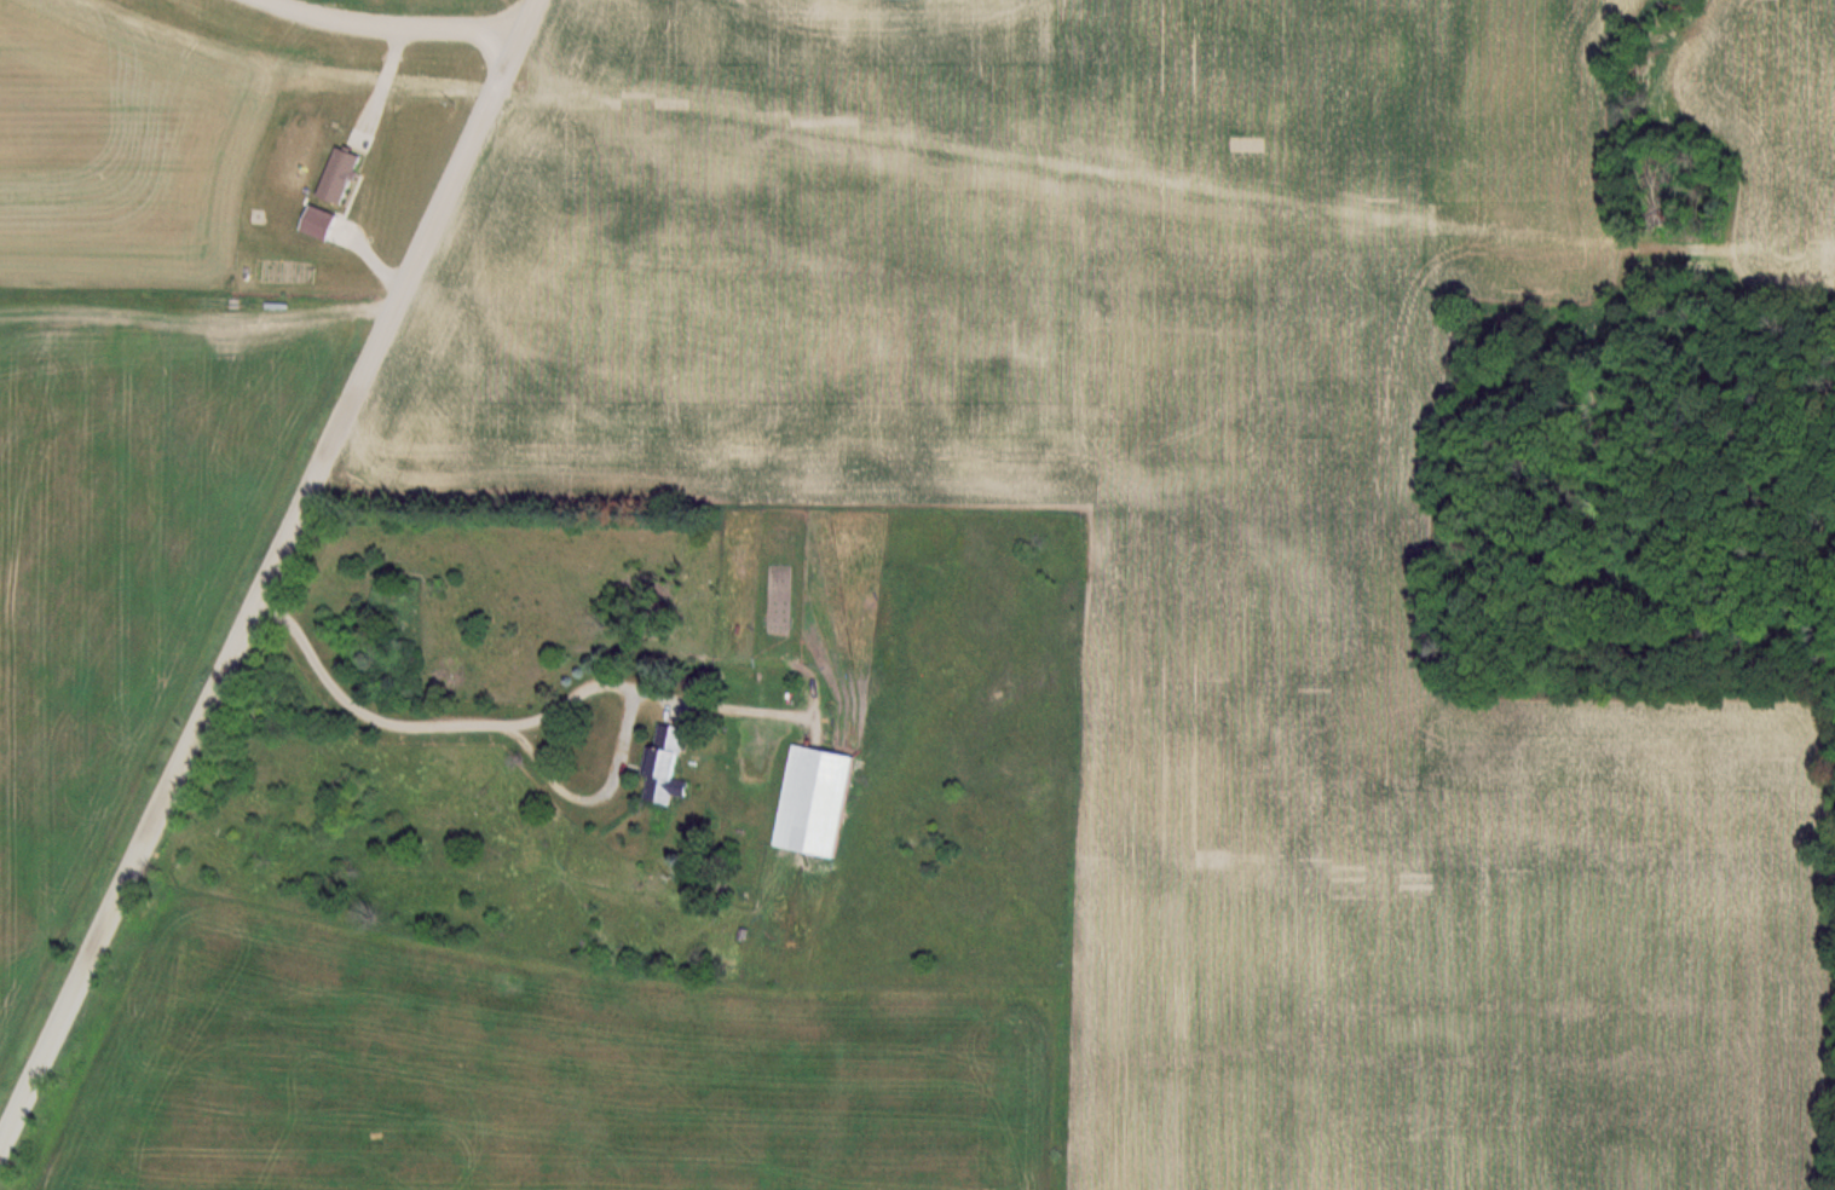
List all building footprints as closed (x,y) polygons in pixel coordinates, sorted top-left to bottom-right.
[(690,729),(664,724),(649,801),(675,806),(677,793),(689,796),(691,783),(681,781),(690,729)] [(856,756),(794,745),(775,847),(838,858),(856,756)]
